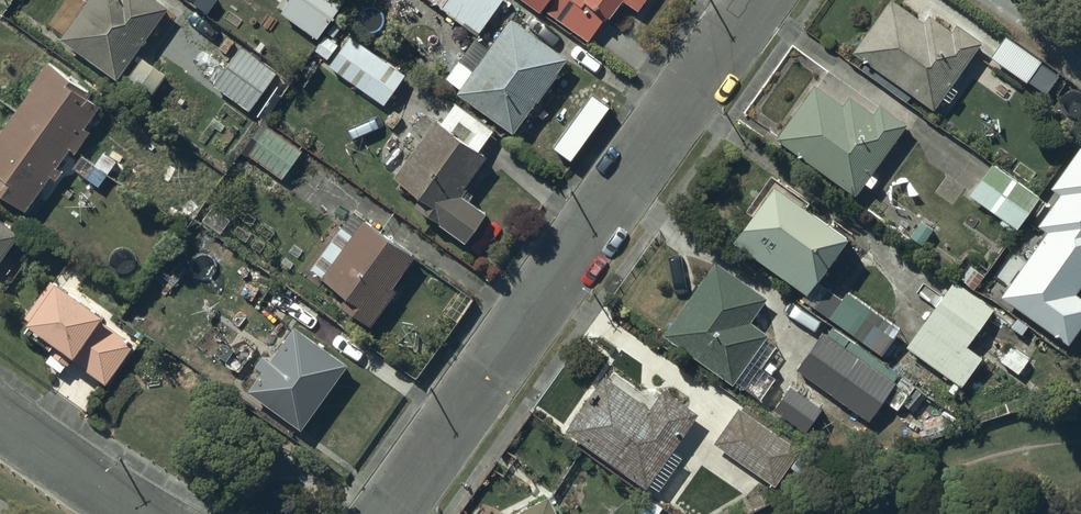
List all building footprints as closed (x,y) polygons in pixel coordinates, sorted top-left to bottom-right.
[(115,74),(166,1),(164,0),(80,0),(57,33),(115,74)] [(281,6),(317,30),(338,0),(285,0),(281,6)] [(474,31),(497,0),(432,0),(474,31)] [(540,8),(542,5),(586,37),(603,13),(608,16),(619,0),(529,0),(540,8)] [(636,8),(642,0),(625,0),(636,8)] [(851,47),(934,105),(941,96),(949,101),(960,86),(952,81),(982,37),(955,19),(951,26),(927,9),(923,15),(901,0),(883,0),(851,47)] [(471,32),(443,73),(457,83),(454,87),(512,127),(535,95),(536,95),(557,65),(555,63),(564,50),(507,11),(485,42),(471,32)] [(347,30),(326,60),(382,101),(404,70),(347,30)] [(238,42),(211,80),(249,107),(265,84),(276,92),(287,77),(238,42)] [(0,127),(0,187),(27,205),(50,171),(56,175),(64,163),(59,160),(70,143),(77,148),(92,126),(85,121),(100,98),(88,90),(91,85),(48,56),(0,127)] [(1039,58),(1026,77),(1047,91),(1060,72),(1039,58)] [(813,79),(775,132),(855,191),(863,180),(871,185),(878,174),(871,169),(907,119),(878,99),(871,108),(848,92),(842,100),(813,79)] [(411,145),(392,172),(419,192),(413,201),(464,238),(486,208),(469,196),(472,192),(462,185),(486,150),(479,144),(493,125),(453,97),(438,117),(433,113),(421,130),(415,125),(404,140),(411,145)] [(249,145),(246,150),(281,175),(301,146),(261,118),(245,142),(249,145)] [(1049,183),(1059,189),(1037,222),(1044,227),(1022,261),(1009,252),(994,275),(1005,283),(998,293),(1068,340),(1080,321),(1080,292),(1077,289),(1080,283),(1080,144),(1077,141),(1049,183)] [(102,147),(84,174),(100,185),(118,157),(102,147)] [(990,159),(968,190),(1001,214),(997,219),(1011,230),(1038,194),(990,159)] [(728,234),(805,288),(847,228),(803,198),(806,193),(769,167),(745,201),(749,204),(728,234)] [(340,300),(370,321),(396,285),(391,282),(413,252),(351,207),(305,270),(320,282),(324,277),(346,293),(340,300)] [(19,228),(0,214),(0,255),(19,228)] [(765,291),(713,256),(662,331),(731,380),(732,379),(759,397),(775,374),(759,363),(776,339),(765,331),(767,328),(748,316),(765,291)] [(55,270),(24,312),(77,348),(73,355),(106,378),(134,339),(100,314),(105,307),(55,270)] [(954,274),(904,341),(960,384),(983,353),(966,341),(993,303),(954,274)] [(826,283),(811,303),(882,353),(895,334),(893,332),(899,323),(847,286),(841,294),(826,283)] [(246,385),(300,423),(347,358),(293,320),(269,354),(263,349),(255,361),(260,365),(246,385)] [(821,328),(795,366),(867,419),(883,397),(897,407),(914,382),(901,373),(896,380),(893,378),(898,370),(832,324),(826,332),(821,328)] [(603,368),(564,424),(643,482),(696,408),(663,384),(650,402),(603,368)] [(788,380),(772,403),(805,426),(821,403),(788,380)] [(737,402),(712,438),(775,483),(800,446),(737,402)] [(513,513),(561,513),(546,483),(507,502),(513,513)]
